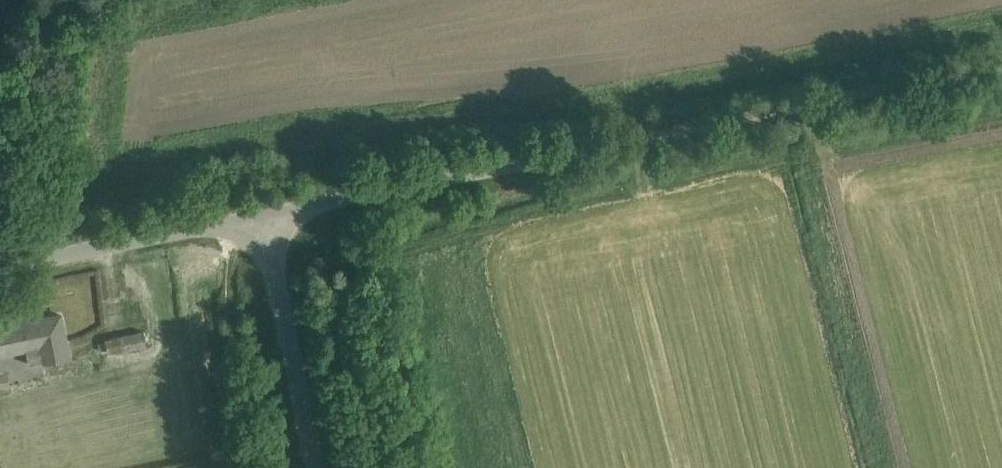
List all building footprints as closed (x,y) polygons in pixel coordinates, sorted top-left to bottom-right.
[(69,356),(60,314),(0,327),(0,352),(0,354),(26,348),(29,364),(43,361),(69,356)] [(143,331),(105,339),(108,352),(146,344),(143,331)] [(0,378),(0,388),(11,386),(9,376),(0,378)]
